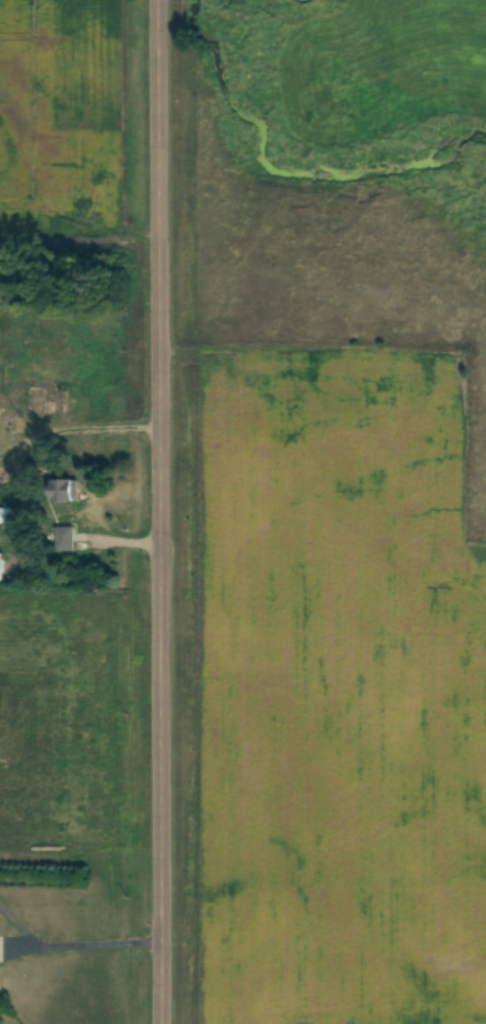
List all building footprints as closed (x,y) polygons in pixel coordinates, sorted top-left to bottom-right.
[(45,502),(77,502),(77,479),(45,479),(45,502)] [(13,510),(0,510),(0,524),(13,524),(13,510)] [(54,525),(54,552),(74,552),(74,525),(54,525)]
